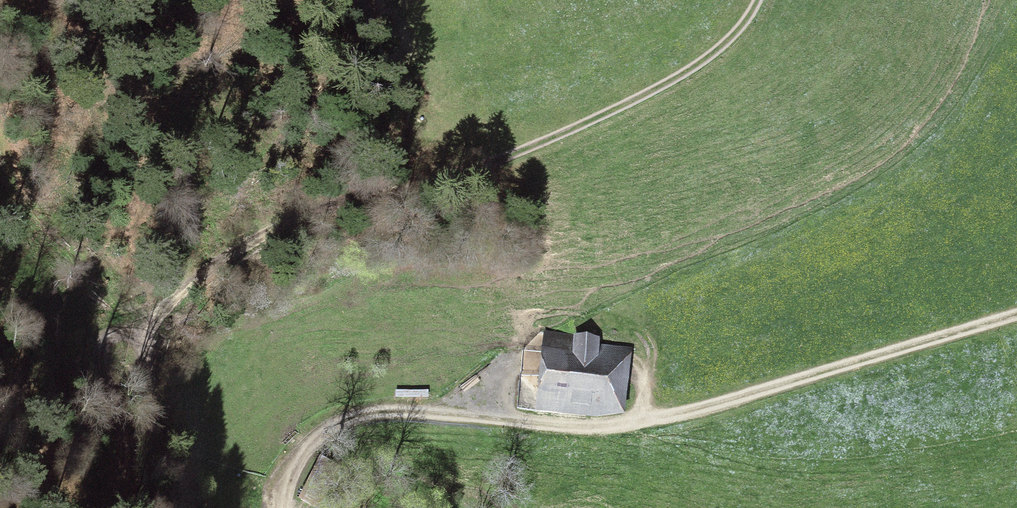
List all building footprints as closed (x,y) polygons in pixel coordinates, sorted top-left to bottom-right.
[(596,336),(549,331),(542,410),(564,412),(565,399),(614,404),(618,359),(594,357),(596,336)] [(303,498),(319,506),(338,470),(322,462),(303,498)]
